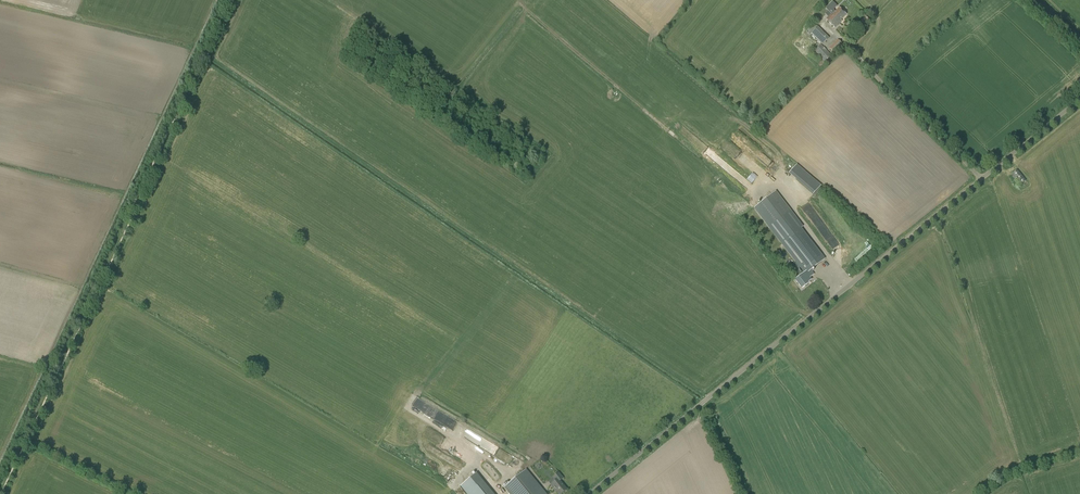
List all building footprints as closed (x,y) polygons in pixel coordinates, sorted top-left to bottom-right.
[(825,8),(831,14),(837,20),(837,21),(839,23),(841,21),(840,20),(846,15),(839,8),(835,12),(833,10),(833,9),(837,6),(832,1),(825,8)] [(834,28),(839,23),(837,21),(837,20),(831,14),(825,19),(834,28)] [(817,26),(814,23),(808,29),(823,45),(829,38),(817,26)] [(833,52),(842,44),(838,39),(829,47),(833,52)] [(824,61),(830,55),(821,44),(814,50),(824,61)] [(789,174),(813,195),(822,185),(797,164),(789,174)] [(1026,181),(1018,170),(1013,174),(1013,175),(1012,176),(1014,180),(1016,178),(1021,184),(1026,181)] [(747,179),(752,184),(758,177),(753,172),(747,179)] [(801,289),(808,284),(806,280),(814,274),(811,270),(825,259),(801,228),(803,227),(790,211),(768,228),(804,273),(795,280),(801,289)] [(404,419),(414,425),(416,421),(406,415),(404,419)] [(508,462),(511,465),(516,458),(512,455),(508,462)] [(526,471),(507,486),(514,493),(545,493),(526,471)] [(567,489),(560,481),(563,478),(558,473),(553,477),(556,481),(550,485),(555,490),(559,493),(561,493),(567,489)]
